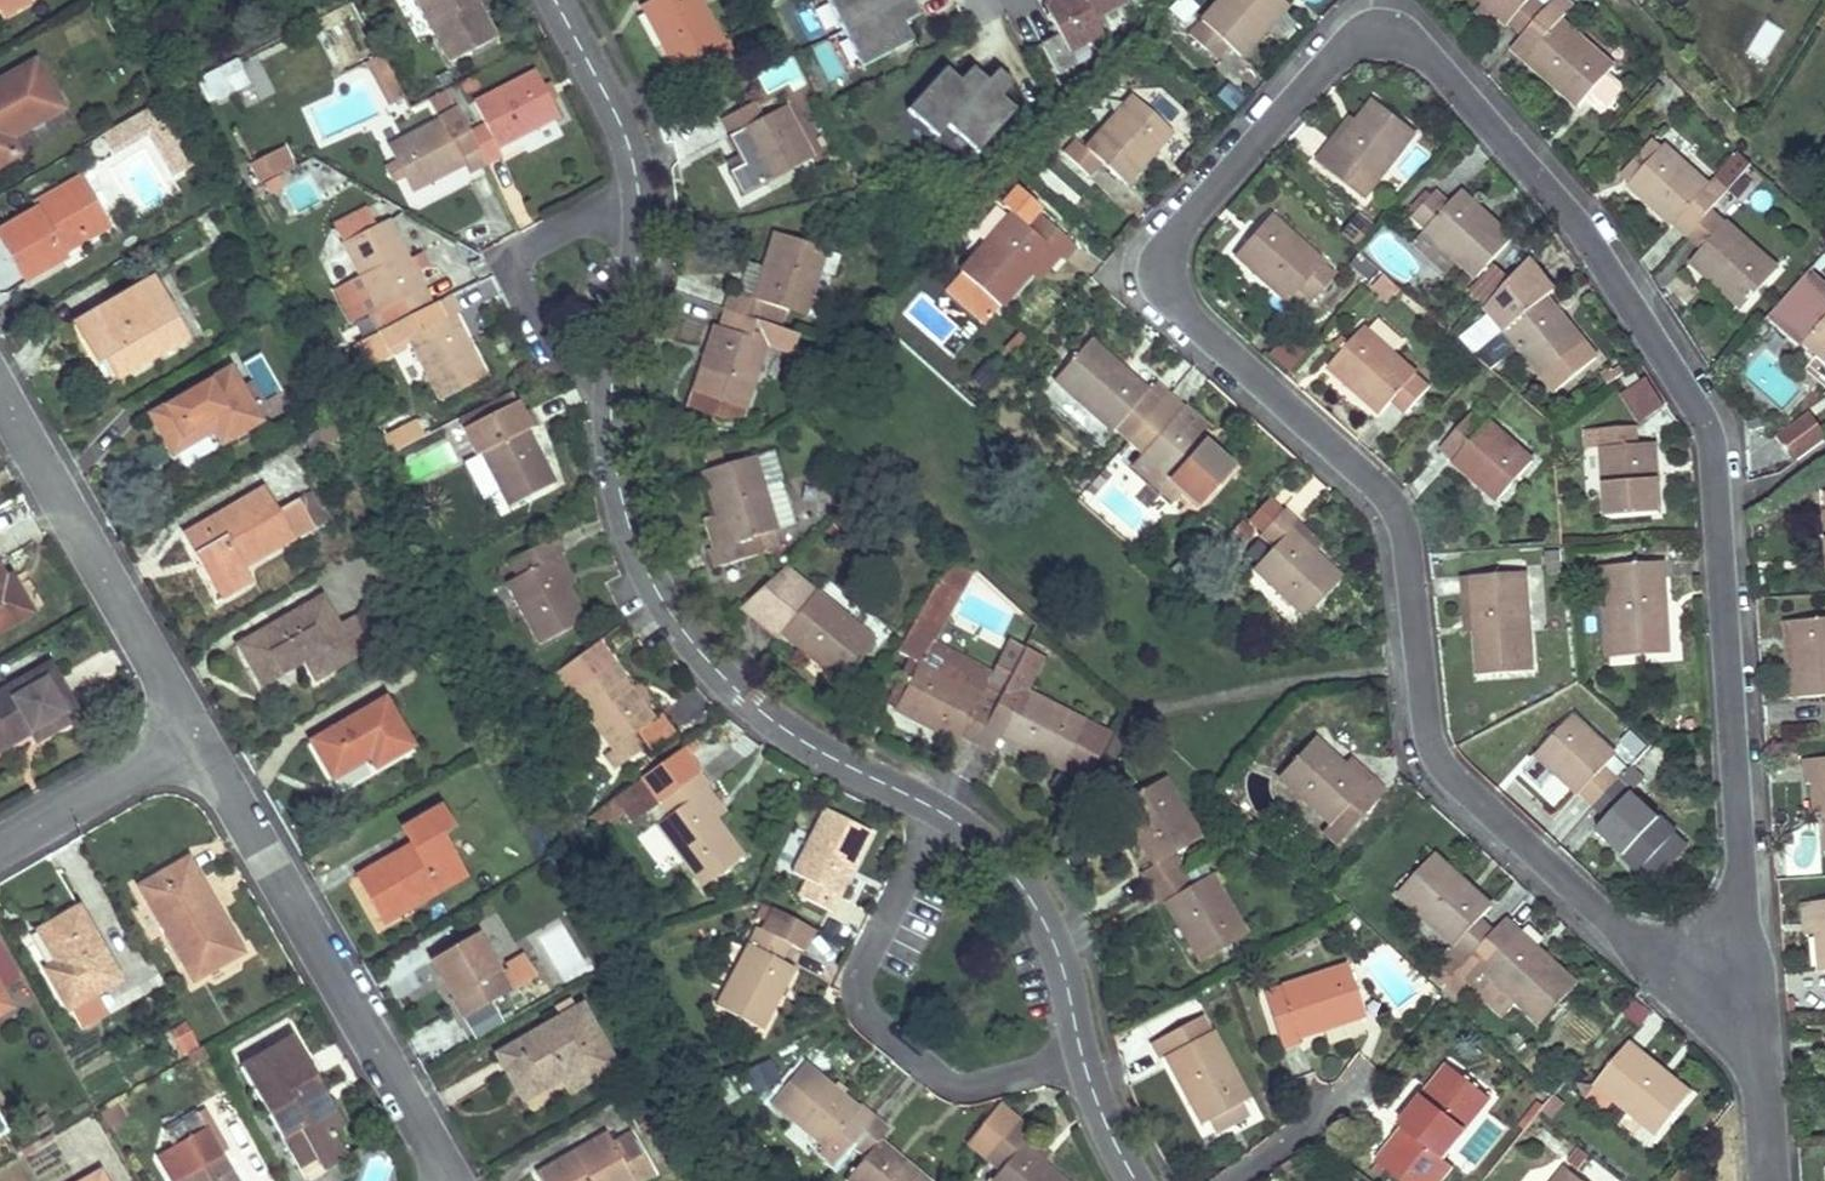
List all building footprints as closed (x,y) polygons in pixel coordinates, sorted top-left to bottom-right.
[(26,0),(5,0),(0,3),(0,12),(1,14),(26,0)] [(450,64),(495,40),(476,3),(474,0),(415,0),(450,64)] [(641,7),(674,68),(693,58),(701,74),(734,57),(725,41),(720,44),(701,9),(696,0),(653,0),(641,7)] [(701,9),(718,0),(696,0),(701,9)] [(862,68),(912,42),(903,24),(919,16),(911,0),(826,0),(862,68)] [(1057,37),(1040,46),(1056,77),(1075,67),(1068,55),(1100,38),(1098,35),(1107,30),(1100,17),(1122,6),(1124,9),(1131,5),(1128,0),(1037,0),(1057,37)] [(1286,6),(1280,0),(1221,0),(1188,36),(1215,61),(1228,47),(1239,57),(1286,6)] [(1484,3),(1493,11),(1521,36),(1511,48),(1578,107),(1586,98),(1605,77),(1613,68),(1560,21),(1572,7),(1564,0),(1554,0),(1546,8),(1536,0),(1480,0),(1484,3)] [(389,71),(381,57),(367,65),(374,79),(389,71)] [(693,58),(674,68),(683,84),(701,74),(693,58)] [(1,162),(19,151),(11,137),(64,107),(36,60),(0,81),(0,163),(1,162)] [(208,109),(252,88),(239,61),(195,82),(208,109)] [(945,69),(907,111),(937,138),(947,127),(977,154),(1015,111),(1001,98),(1013,85),(997,71),(987,82),(972,68),(960,82),(945,69)] [(403,99),(389,71),(374,79),(389,107),(403,99)] [(497,149),(558,117),(534,71),(473,103),(483,125),(468,133),(485,166),(501,158),(497,149)] [(441,120),(388,148),(412,194),(465,166),(469,174),(485,166),(468,133),(445,91),(429,99),(441,120)] [(1123,185),(1170,132),(1131,97),(1102,131),(1084,150),(1074,140),(1062,153),(1089,177),(1101,164),(1123,185)] [(729,136),(737,132),(765,184),(811,159),(783,107),(762,118),(753,103),(720,121),(729,136)] [(1364,200),(1414,135),(1373,103),(1356,125),(1337,149),(1331,144),(1316,164),(1364,200)] [(152,139),(170,174),(193,162),(172,121),(154,131),(145,114),(100,137),(112,160),(152,139)] [(1337,149),(1356,125),(1350,120),(1331,144),(1337,149)] [(1622,177),(1629,182),(1660,147),(1654,142),(1622,177)] [(1662,146),(1660,147),(1629,182),(1627,184),(1686,237),(1700,250),(1689,262),(1742,309),(1777,270),(1710,210),(1727,191),(1715,180),(1714,179),(1707,186),(1662,146)] [(1727,191),(1750,165),(1738,153),(1715,180),(1727,191)] [(284,154),(277,157),(286,174),(293,170),(284,154)] [(277,157),(253,170),(262,187),(286,174),(277,157)] [(80,176),(34,203),(37,208),(83,181),(80,176)] [(29,279),(48,268),(66,257),(60,247),(106,221),(83,181),(37,208),(0,229),(29,279)] [(1476,279),(1512,240),(1460,193),(1449,205),(1436,192),(1411,219),(1424,232),(1412,245),(1445,274),(1455,262),(1476,279)] [(1024,227),(1036,213),(1023,201),(1011,215),(1024,227)] [(1341,233),(1356,243),(1370,222),(1354,212),(1341,233)] [(1000,308),(1029,273),(1049,250),(1058,257),(1063,261),(1075,247),(1036,213),(1024,227),(1011,215),(979,252),(961,273),(1000,308)] [(1268,218),(1234,257),(1287,303),(1297,291),(1311,304),(1335,276),(1321,264),(1268,218)] [(389,221),(342,245),(377,314),(390,307),(399,323),(432,307),(389,221)] [(784,311),(802,317),(824,250),(774,234),(753,301),(730,294),(725,311),(758,322),(778,329),(784,311)] [(1039,280),(1058,257),(1049,250),(1029,273),(1039,280)] [(1597,361),(1545,299),(1553,293),(1528,263),(1486,310),(1505,332),(1557,394),(1597,361)] [(1486,310),(1511,281),(1495,267),(1470,295),(1486,310)] [(1810,269),(1766,318),(1799,347),(1804,342),(1824,361),(1824,283),(1810,269)] [(73,325),(90,353),(106,381),(187,334),(154,278),(73,325)] [(1387,303),(1399,290),(1385,278),(1373,291),(1387,303)] [(409,342),(439,402),(485,378),(453,316),(458,313),(450,297),(432,307),(399,323),(386,331),(356,346),(367,367),(404,348),(403,345),(409,342)] [(386,331),(399,323),(390,307),(377,314),(386,331)] [(778,329),(758,322),(725,311),(719,329),(714,327),(693,394),(689,409),(721,420),(741,417),(764,344),(790,352),(796,334),(778,329)] [(1381,414),(1391,403),(1405,415),(1429,388),(1362,329),(1349,344),(1342,353),(1328,368),(1381,414)] [(1342,353),(1349,344),(1343,339),(1335,347),(1342,353)] [(1231,469),(1196,438),(1174,418),(1181,409),(1168,397),(1154,385),(1146,394),(1088,343),(1053,381),(1111,433),(1113,431),(1127,443),(1141,455),(1140,457),(1177,491),(1197,508),(1231,469)] [(178,451),(197,439),(216,427),(224,439),(260,417),(229,367),(155,412),(178,451)] [(1666,403),(1650,378),(1623,395),(1640,421),(1666,403)] [(528,431),(535,427),(527,411),(522,413),(516,402),(497,413),(494,407),(459,426),(476,458),(481,455),(508,508),(555,483),(528,431)] [(491,403),(456,421),(459,426),(494,407),(491,403)] [(1174,418),(1196,438),(1205,428),(1182,408),(1181,409),(1174,418)] [(1497,501),(1532,462),(1474,411),(1439,450),(1497,501)] [(1817,430),(1808,416),(1779,437),(1788,450),(1817,430)] [(393,434),(401,449),(422,438),(417,428),(410,425),(393,434)] [(1606,519),(1658,515),(1653,444),(1637,445),(1636,428),(1600,431),(1606,519)] [(1824,440),(1817,430),(1788,450),(1795,460),(1824,440)] [(772,452),(702,473),(716,519),(724,548),(713,551),(707,553),(712,571),(762,555),(757,538),(774,533),(774,532),(794,526),(772,452)] [(1177,491),(1140,457),(1131,467),(1169,500),(1177,491)] [(230,589),(240,583),(250,578),(244,566),(315,525),(302,502),(282,514),(266,487),(187,532),(199,553),(207,548),(230,589)] [(1284,510),(1258,537),(1271,550),(1253,569),(1304,618),(1340,580),(1313,555),(1289,532),(1297,523),(1284,510)] [(704,523),(713,551),(724,548),(716,519),(704,523)] [(1297,523),(1289,532),(1313,555),(1321,547),(1297,523)] [(762,555),(779,550),(774,533),(757,538),(762,555)] [(554,538),(507,563),(516,578),(506,585),(539,646),(585,622),(566,587),(551,560),(559,556),(562,554),(554,538)] [(199,553),(222,594),(230,589),(207,548),(199,553)] [(953,552),(938,579),(951,587),(930,625),(925,633),(919,629),(912,625),(895,654),(910,662),(909,664),(915,668),(929,643),(971,569),(953,552)] [(574,583),(559,556),(551,560),(566,587),(574,583)] [(1616,659),(1668,655),(1661,563),(1609,567),(1616,659)] [(1606,660),(1616,659),(1609,567),(1599,568),(1606,660)] [(34,587),(24,570),(6,579),(0,568),(0,628),(44,605),(34,587)] [(840,684),(873,643),(813,593),(783,569),(739,608),(776,639),(780,634),(840,684)] [(1523,573),(1471,577),(1476,633),(1479,676),(1531,671),(1523,573)] [(1476,633),(1471,577),(1461,577),(1466,634),(1476,633)] [(930,625),(951,587),(938,579),(912,625),(919,629),(925,633),(930,625)] [(263,683),(285,672),(306,659),(316,677),(355,655),(338,625),(323,597),(241,642),(263,683)] [(929,643),(915,668),(909,664),(887,707),(956,742),(959,737),(975,745),(1002,693),(1024,649),(1036,627),(1022,615),(990,674),(929,643)] [(371,646),(354,616),(338,625),(355,655),(371,646)] [(1793,621),(1799,699),(1824,697),(1824,619),(1793,621)] [(634,735),(654,720),(596,645),(555,676),(612,751),(604,757),(615,772),(645,749),(634,735)] [(1061,771),(1086,725),(1024,693),(1042,658),(1024,649),(1002,693),(975,745),(991,754),(999,738),(1061,771)] [(24,732),(31,727),(38,739),(79,715),(49,664),(0,693),(0,747),(25,733),(24,732)] [(363,759),(362,757),(361,756),(370,751),(377,764),(413,743),(388,699),(315,740),(335,774),(363,759)] [(1570,716),(1535,755),(1592,808),(1605,819),(1594,831),(1639,872),(1674,834),(1630,793),(1617,781),(1603,769),(1614,757),(1570,716)] [(1086,725),(1061,771),(1084,783),(1110,737),(1086,725)] [(1311,740),(1276,779),(1328,826),(1321,834),(1335,847),(1385,792),(1371,779),(1364,787),(1342,767),(1311,740)] [(702,889),(743,858),(697,795),(706,789),(709,787),(682,751),(641,782),(640,781),(615,799),(604,808),(589,819),(588,820),(589,822),(596,832),(624,811),(633,822),(645,813),(656,827),(702,889)] [(1371,779),(1349,759),(1342,767),(1364,787),(1371,779)] [(1804,760),(1806,784),(1812,784),(1824,783),(1824,802),(1824,759),(1804,760)] [(1617,781),(1630,793),(1642,780),(1629,767),(1617,781)] [(1172,856),(1199,839),(1163,779),(1118,806),(1155,866),(1140,875),(1150,890),(1181,872),(1172,856)] [(1824,813),(1824,802),(1824,783),(1812,784),(1813,814),(1824,813)] [(589,819),(604,808),(597,798),(581,809),(589,819)] [(443,807),(425,816),(406,827),(419,849),(391,864),(387,858),(361,872),(387,918),(465,875),(441,833),(454,826),(443,807)] [(831,913),(870,833),(824,811),(793,873),(807,880),(799,897),(831,913)] [(1649,882),(1685,844),(1674,834),(1639,872),(1649,882)] [(1433,855),(1397,894),(1455,946),(1443,960),(1457,973),(1471,985),(1484,972),(1541,1024),(1576,986),(1504,921),(1494,932),(1480,919),(1490,908),(1433,855)] [(194,981),(218,967),(243,953),(188,857),(139,885),(194,981)] [(1191,887),(1209,876),(1202,864),(1183,875),(1191,887)] [(1200,963),(1245,937),(1209,876),(1191,887),(1183,875),(1181,872),(1150,890),(1159,906),(1164,903),(1200,963)] [(1814,902),(1817,933),(1821,972),(1824,971),(1824,901),(1814,902)] [(1806,934),(1817,933),(1814,902),(1803,903),(1806,934)] [(38,930),(47,946),(56,962),(47,967),(69,1007),(71,1006),(98,991),(119,979),(78,907),(38,930)] [(802,953),(814,932),(771,910),(761,931),(756,929),(715,1008),(762,1032),(794,969),(781,962),(789,946),(802,953)] [(563,985),(596,965),(569,920),(536,939),(563,985)] [(522,952),(510,959),(497,966),(478,933),(433,959),(466,1015),(536,976),(522,952)] [(1347,967),(1263,995),(1282,1051),(1299,1045),(1297,1039),(1364,1016),(1347,967)] [(522,1008),(550,994),(541,976),(513,990),(522,1008)] [(11,1006),(0,987),(0,1012),(11,1006)] [(98,991),(71,1006),(84,1027),(110,1012),(98,991)] [(1630,998),(1622,1016),(1643,1025),(1651,1007),(1630,998)] [(525,1097),(544,1086),(564,1075),(572,1089),(616,1063),(584,1006),(501,1054),(525,1097)] [(1201,1017),(1150,1045),(1159,1060),(1164,1058),(1201,1126),(1209,1121),(1238,1106),(1247,1101),(1201,1017)] [(347,1155),(340,1142),(332,1129),(343,1122),(292,1036),(242,1066),(307,1178),(347,1155)] [(1658,1135),(1690,1095),(1627,1044),(1594,1085),(1658,1135)] [(851,1147),(874,1118),(859,1106),(857,1109),(804,1064),(771,1104),(824,1150),(837,1135),(851,1147)] [(1441,1159),(1489,1098),(1448,1066),(1400,1127),(1412,1137),(1401,1152),(1429,1173),(1441,1159)] [(1044,1166),(1019,1146),(1027,1137),(1031,1132),(998,1105),(965,1146),(998,1172),(991,1180),(1062,1180),(1044,1166)] [(1244,1118),(1238,1106),(1209,1121),(1216,1133),(1244,1118)] [(647,1111),(631,1120),(639,1134),(655,1125),(647,1111)] [(159,1155),(174,1180),(176,1180),(177,1180),(184,1176),(186,1180),(237,1180),(197,1112),(163,1131),(173,1147),(159,1155)] [(888,1130),(874,1118),(851,1147),(864,1158),(845,1180),(927,1180),(879,1141),(888,1130)] [(630,1132),(626,1126),(609,1135),(610,1138),(612,1142),(630,1132)] [(610,1138),(609,1135),(537,1172),(542,1180),(638,1180),(652,1174),(630,1132),(612,1142),(610,1138)] [(1019,1146),(1044,1166),(1051,1157),(1027,1137),(1019,1146)] [(1705,1179),(1686,1163),(1672,1180),(1703,1180),(1705,1179)] [(1566,1169),(1556,1180),(1581,1180),(1566,1169)]
